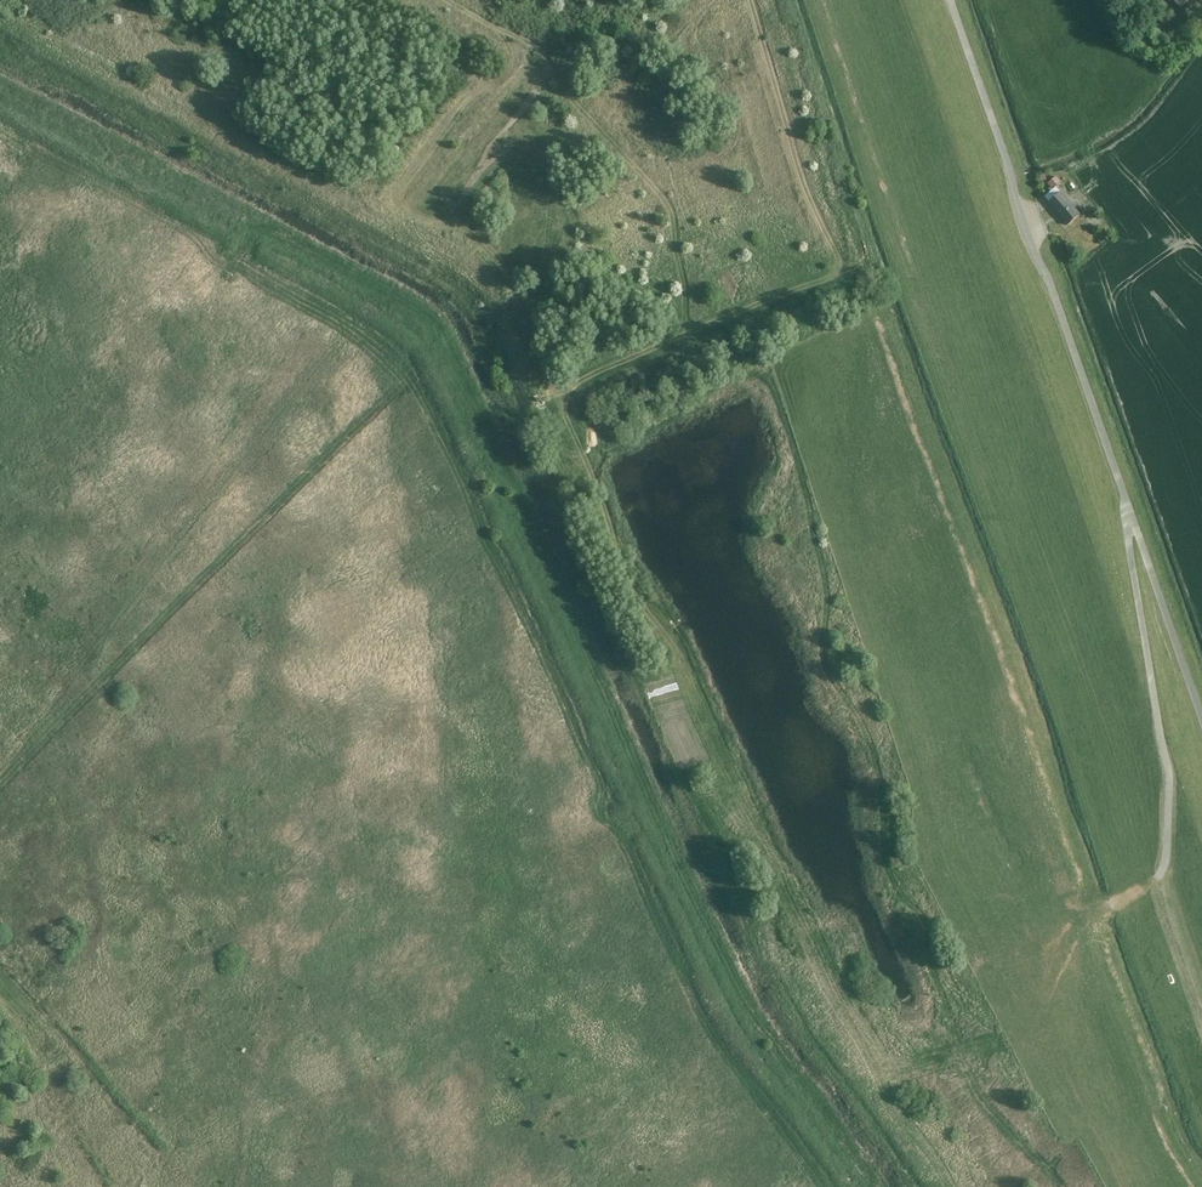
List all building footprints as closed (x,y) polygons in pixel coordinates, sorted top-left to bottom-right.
[(1081,213),(1061,190),(1047,202),(1066,225),(1081,213)]
